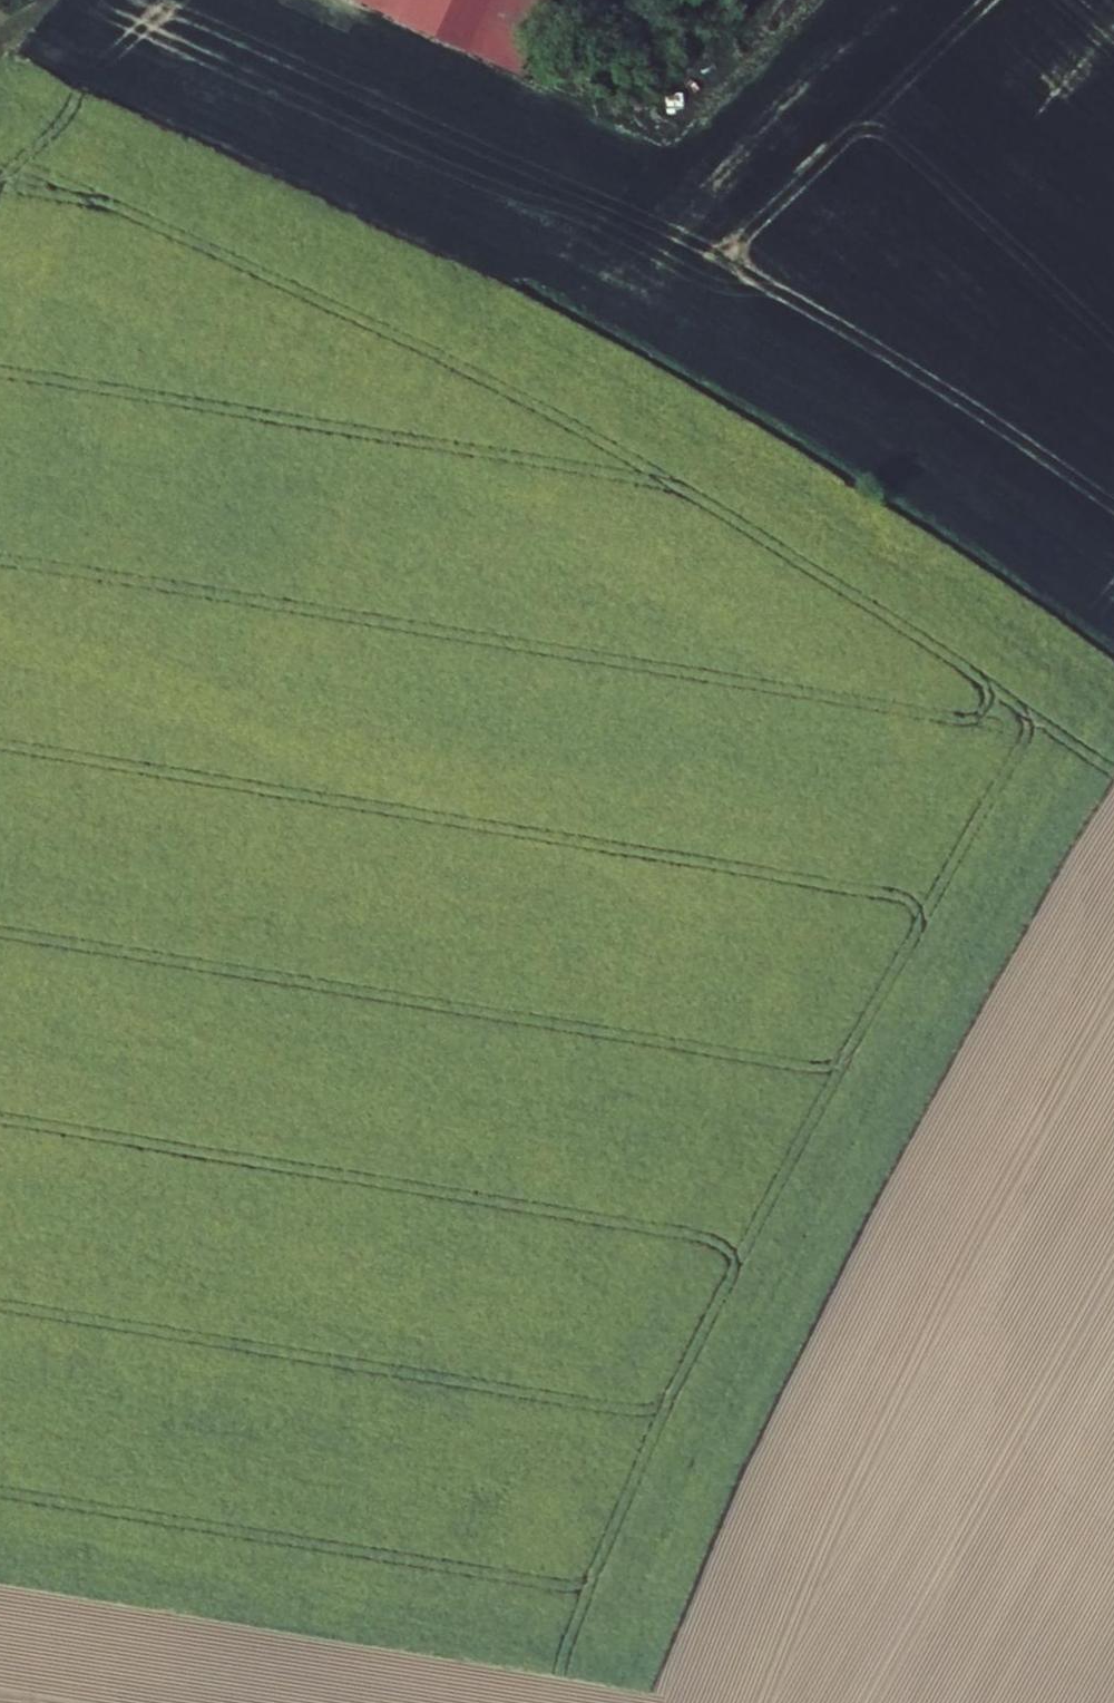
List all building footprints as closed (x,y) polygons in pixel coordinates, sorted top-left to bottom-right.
[(396,0),(360,0),(360,1),(389,14),(396,0)] [(389,14),(483,58),(508,0),(396,0),(389,14)] [(483,58),(514,73),(546,0),(508,0),(483,58)]
